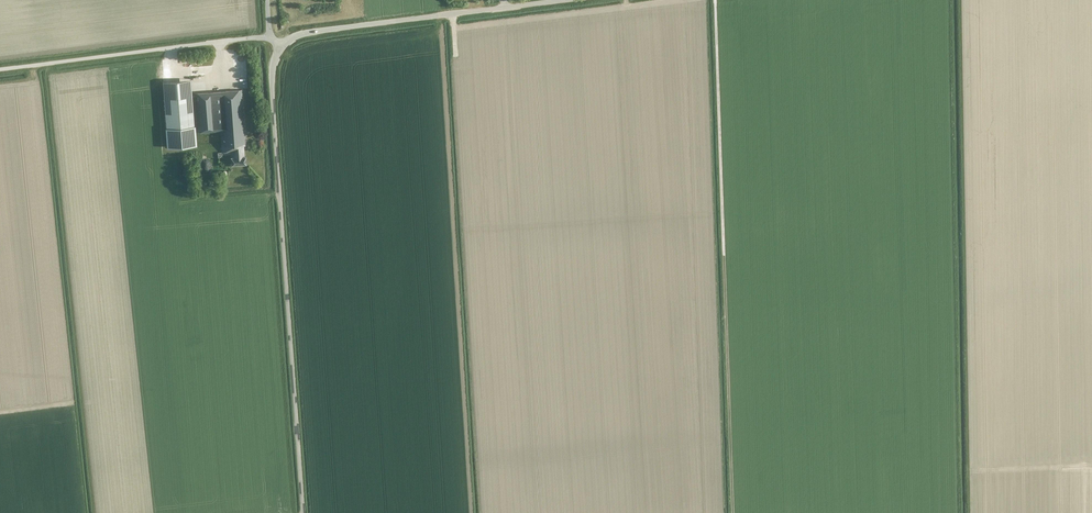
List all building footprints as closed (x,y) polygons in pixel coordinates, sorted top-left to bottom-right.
[(177,146),(188,145),(196,145),(194,125),(192,100),(195,100),(197,132),(219,130),(221,130),(222,152),(233,151),(233,156),(231,157),(232,164),(246,163),(246,156),(245,156),(244,145),(246,145),(242,89),(194,93),(194,95),(192,95),(164,97),(167,127),(168,147),(177,146)]
